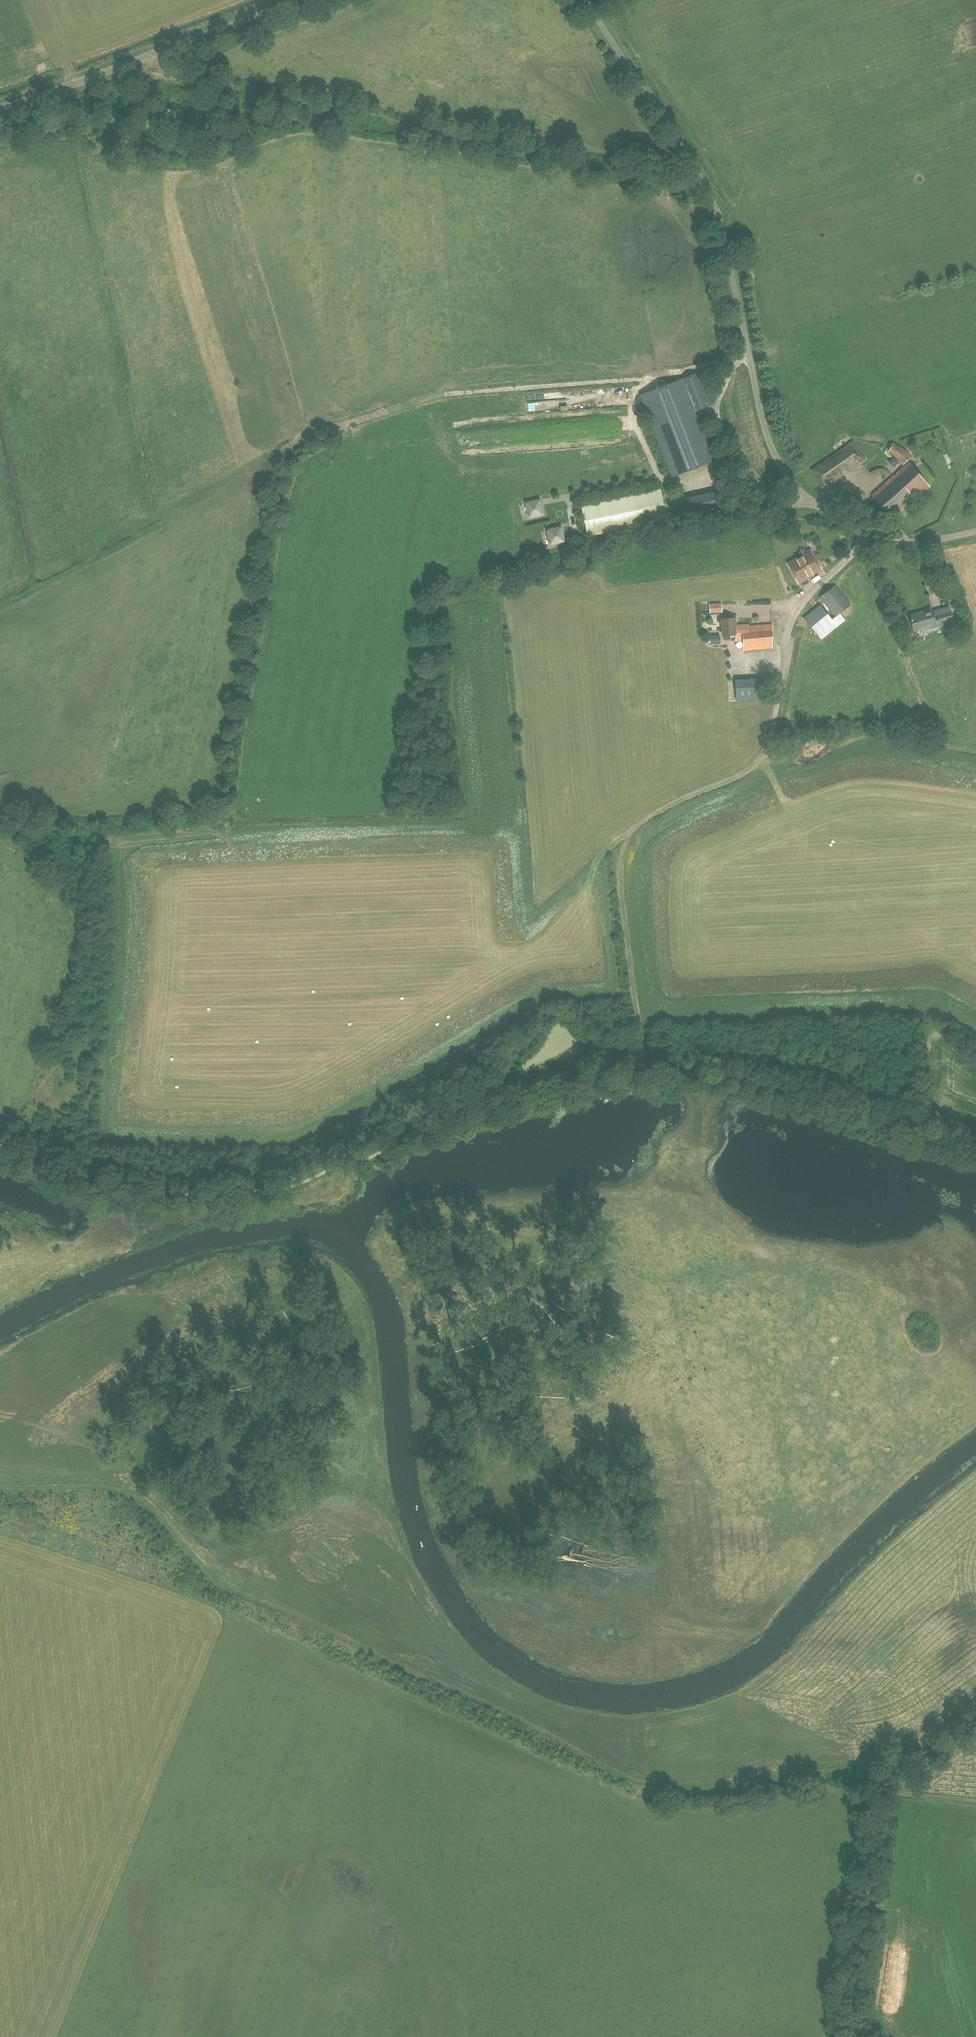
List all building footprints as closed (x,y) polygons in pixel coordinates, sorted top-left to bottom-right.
[(674,475),(711,460),(692,412),(711,404),(699,373),(643,395),(674,475)] [(512,416),(522,416),(522,405),(513,405),(512,416)] [(850,471),(867,459),(852,440),(810,469),(821,488),(827,485),(825,481),(831,477),(833,482),(842,476),(839,471),(847,466),(850,471)] [(902,464),(911,456),(907,450),(904,448),(894,442),(887,452),(894,456),(900,461),(902,464)] [(915,498),(929,486),(908,462),(871,494),(891,517),(913,497),(915,498)] [(587,536),(666,519),(660,489),(581,505),(587,536)] [(529,516),(541,513),(538,501),(526,504),(529,516)] [(551,543),(563,540),(560,528),(548,531),(551,543)] [(819,537),(812,541),(816,548),(823,544),(819,537)] [(802,556),(799,557),(809,575),(821,568),(810,550),(801,555),(802,556)] [(808,575),(809,575),(799,557),(788,564),(798,582),(808,576),(808,575)] [(843,621),(839,614),(851,604),(835,585),(819,597),(835,616),(832,619),(820,605),(804,618),(821,639),(837,625),(843,621)] [(710,613),(722,612),(721,603),(709,603),(710,613)] [(930,627),(945,623),(953,621),(949,607),(932,611),(931,609),(910,615),(914,630),(930,625),(930,627)] [(735,625),(734,618),(722,618),(723,635),(735,634),(735,640),(743,640),(744,650),(772,647),(771,624),(749,625),(749,624),(735,625)] [(722,627),(710,626),(710,634),(721,635),(722,627)] [(719,635),(709,635),(709,643),(720,643),(719,635)] [(646,670),(645,649),(635,649),(636,670),(646,670)] [(736,699),(768,697),(767,677),(735,679),(736,699)]
